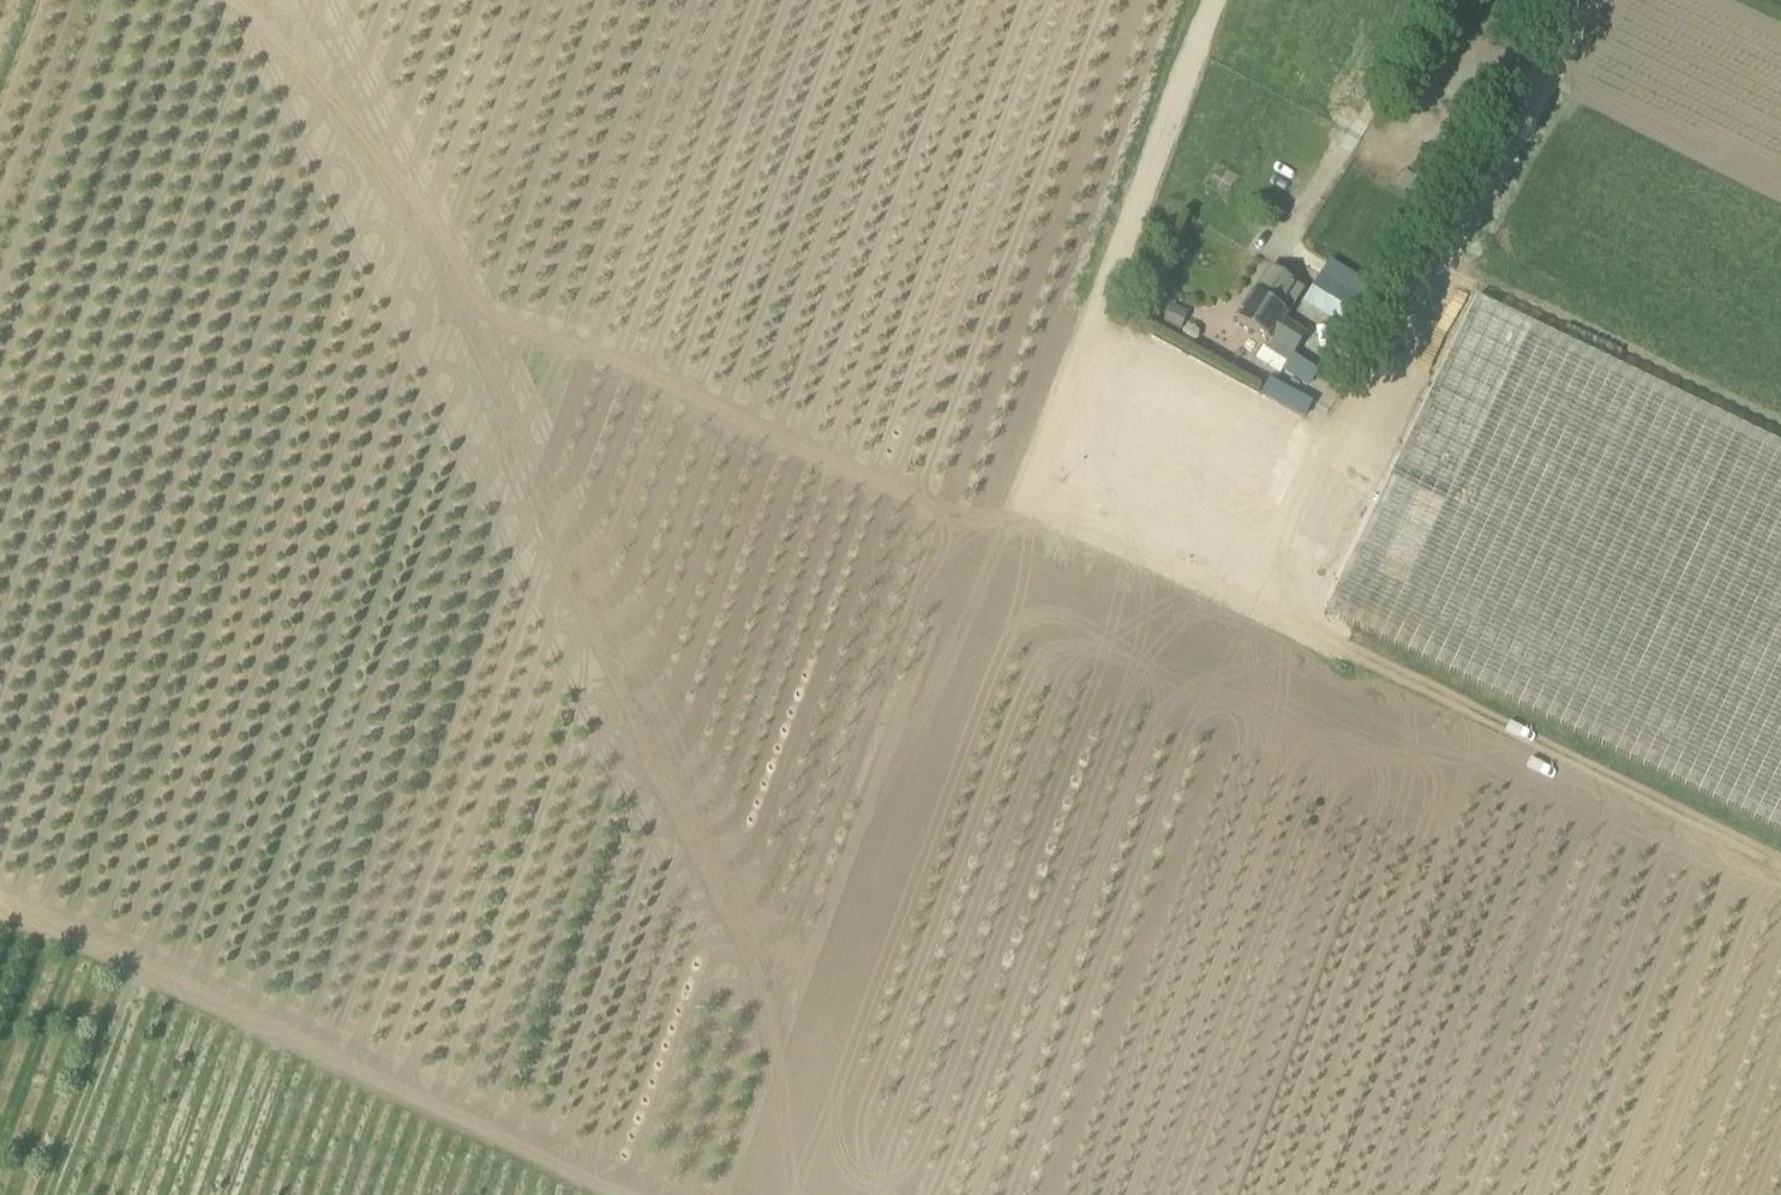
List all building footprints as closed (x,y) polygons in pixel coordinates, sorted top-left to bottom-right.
[(1236,321),(1267,340),(1255,359),(1281,376),(1292,359),(1307,336),(1284,321),(1304,289),(1271,267),(1255,293),(1236,321)] [(1321,276),(1305,303),(1346,327),(1362,301),(1321,276)] [(1325,610),(1780,830),(1780,442),(1478,295),(1386,486),(1325,610)] [(1171,305),(1164,325),(1181,332),(1189,312),(1171,305)] [(1220,505),(1216,517),(1243,526),(1246,513),(1220,505)]
